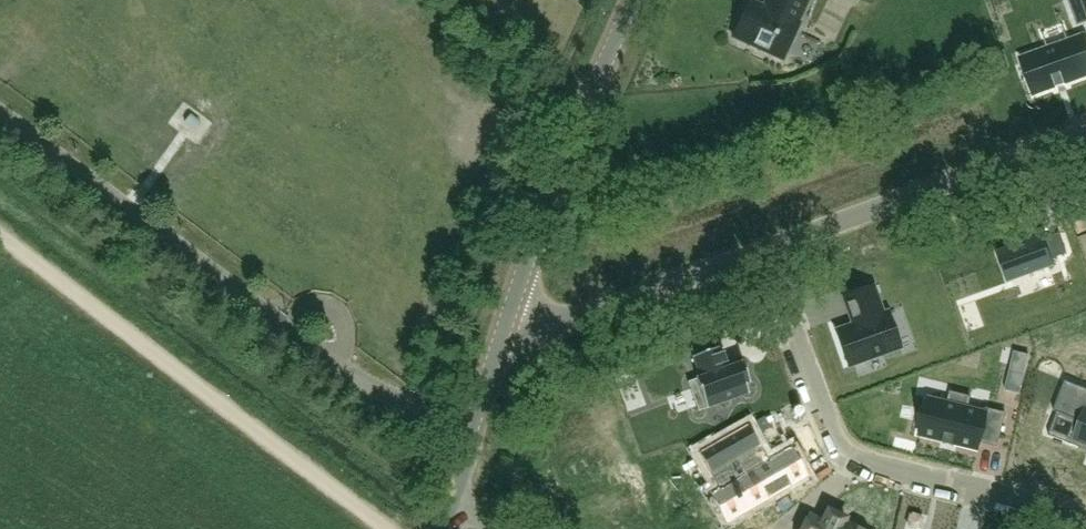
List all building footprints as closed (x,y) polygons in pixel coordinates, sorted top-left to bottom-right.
[(764,7),(749,0),(733,37),(783,60),(800,23),(798,22),(808,0),(767,0),(764,7)] [(1023,58),(1036,93),(1085,75),(1085,46),(1083,37),(1023,58)] [(1044,234),(996,251),(1008,283),(1055,266),(1053,259),(1068,254),(1060,233),(1045,239),(1044,234)] [(853,325),(836,331),(849,367),(901,349),(888,312),(883,314),(873,287),(843,298),(853,325)] [(700,377),(688,382),(698,411),(749,393),(746,384),(750,383),(742,362),(727,368),(720,347),(693,357),(700,377)] [(1024,381),(1009,377),(1006,390),(1020,394),(1024,381)] [(1066,380),(1054,410),(1083,422),(1076,439),(1085,443),(1085,388),(1066,380)] [(929,398),(920,436),(979,450),(981,440),(998,444),(1006,412),(988,407),(986,412),(969,408),(971,397),(952,393),(949,403),(929,398)] [(725,438),(698,453),(710,473),(719,467),(729,484),(720,490),(712,494),(728,521),(745,511),(805,477),(800,467),(796,459),(795,459),(790,450),(768,462),(761,452),(763,451),(748,425),(725,438)] [(843,522),(844,519),(828,512),(823,522),(810,516),(803,528),(857,528),(843,522)]
